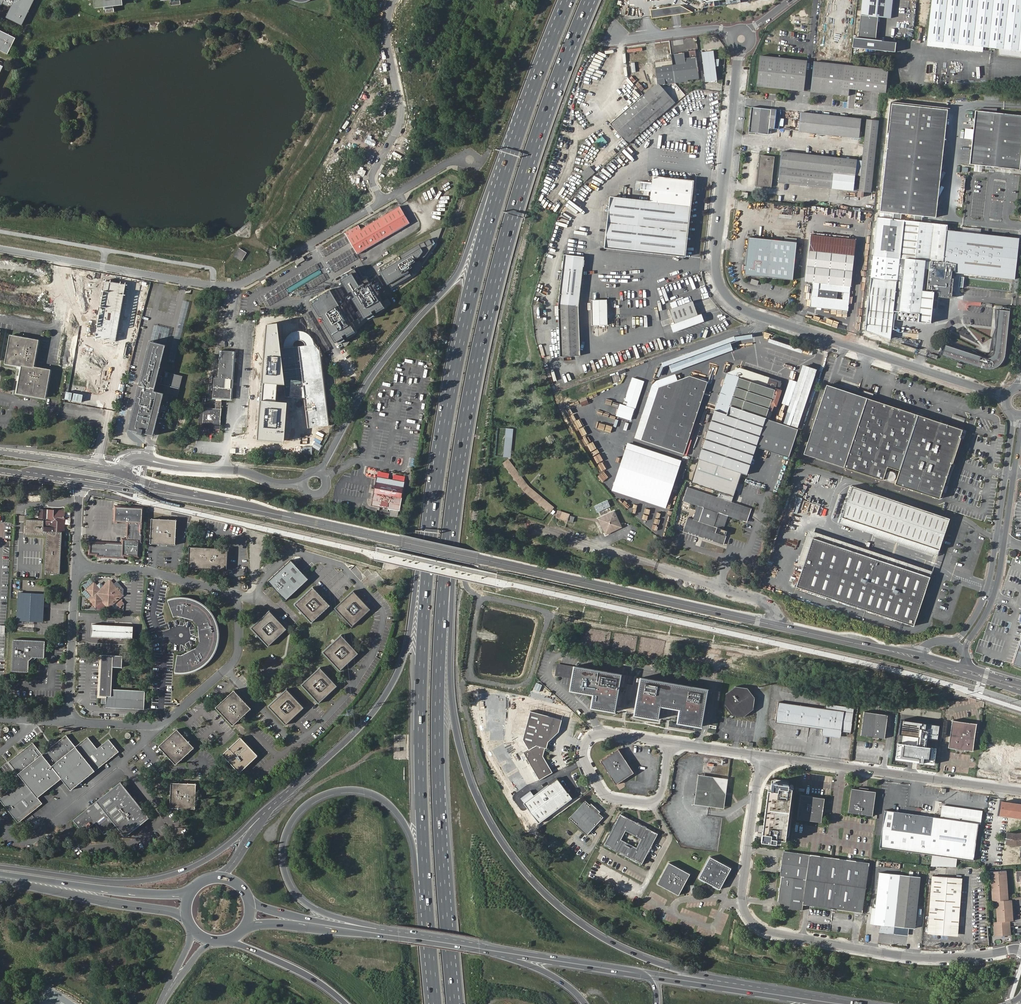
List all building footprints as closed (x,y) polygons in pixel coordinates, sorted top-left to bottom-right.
[(1,7),(2,5),(4,6),(4,8),(8,10),(9,8),(10,9),(6,18),(22,26),(34,0),(15,0),(14,1),(13,0),(0,0),(0,7),(1,7)] [(97,7),(104,6),(105,13),(115,12),(114,5),(122,4),(121,0),(96,0),(97,7)] [(893,0),(862,0),(858,37),(855,37),(854,48),(897,52),(898,43),(877,40),(879,17),(891,18),(893,0)] [(927,39),(928,39),(983,45),(1000,46),(999,54),(1020,56),(1020,0),(931,0),(927,39)] [(681,5),(651,9),(652,19),(694,13),(681,5)] [(8,54),(16,38),(0,31),(0,51),(8,54)] [(983,50),(983,45),(928,39),(927,44),(983,50)] [(701,51),(705,81),(717,80),(715,65),(718,65),(719,59),(714,59),(713,50),(701,51)] [(788,89),(791,59),(760,56),(757,86),(788,89)] [(655,81),(666,82),(687,80),(687,78),(698,77),(696,57),(684,58),(685,63),(656,66),(657,77),(655,77),(655,81)] [(791,59),(788,89),(803,91),(806,61),(791,59)] [(826,91),(829,62),(814,61),(811,91),(819,92),(819,90),(826,91)] [(844,64),(829,62),(826,91),(834,91),(833,93),(841,94),(842,87),(886,91),(888,69),(844,64)] [(662,82),(666,82),(655,81),(656,83),(643,94),(656,108),(670,96),(662,86),(663,85),(662,82)] [(627,143),(660,114),(656,108),(643,94),(610,123),(627,143)] [(656,108),(660,114),(675,101),(670,96),(656,108)] [(946,110),(889,104),(878,211),(933,217),(946,110)] [(768,134),(769,128),(858,137),(860,119),(771,109),(751,107),(749,132),(768,134)] [(973,111),(968,163),(1019,170),(1020,144),(1020,116),(973,111)] [(860,176),(858,191),(870,192),(878,120),(866,119),(861,160),(860,176)] [(602,136),(595,142),(600,148),(608,142),(602,136)] [(782,151),(778,182),(852,189),(854,175),(860,176),(861,160),(782,151)] [(760,155),(757,184),(771,186),(774,156),(760,155)] [(589,166),(581,173),(586,179),(595,172),(589,166)] [(693,181),(654,176),(651,201),(610,196),(605,247),(685,255),(693,181)] [(358,225),(345,233),(357,254),(408,224),(399,208),(361,230),(358,225)] [(950,298),(950,282),(953,264),(955,273),(1015,280),(1019,239),(1017,238),(962,232),(946,230),(946,223),(884,217),(877,216),(865,331),(890,340),(893,312),(919,315),(918,323),(930,324),(935,296),(950,298)] [(442,228),(431,233),(434,239),(418,245),(381,268),(383,272),(380,273),(387,285),(389,284),(391,288),(412,276),(409,271),(411,270),(414,274),(417,272),(422,264),(420,260),(425,257),(435,243),(437,242),(442,229),(442,228)] [(810,234),(805,280),(813,281),(810,306),(848,309),(855,238),(810,234)] [(798,243),(749,237),(745,275),(794,280),(798,243)] [(241,261),(247,252),(239,248),(234,257),(241,261)] [(559,302),(560,325),(578,318),(577,305),(583,256),(564,254),(559,302)] [(356,267),(340,276),(342,280),(340,281),(348,294),(351,293),(354,298),(351,300),(363,321),(385,308),(368,277),(364,280),(356,267)] [(355,333),(330,289),(316,297),(318,300),(310,304),(318,318),(321,317),(324,322),(322,323),(334,345),(343,340),(342,338),(346,335),(347,338),(355,333)] [(606,299),(591,300),(593,325),(608,324),(606,299)] [(669,310),(674,323),(698,315),(693,301),(669,310)] [(110,372),(120,312),(69,304),(59,364),(110,372)] [(384,309),(388,315),(396,312),(393,305),(384,309)] [(982,358),(943,345),(940,355),(989,370),(1000,364),(1003,357),(1008,311),(998,310),(993,353),(989,358),(982,358)] [(698,315),(674,323),(671,325),(673,332),(705,320),(703,312),(698,315)] [(578,318),(560,325),(561,355),(580,355),(578,318)] [(279,323),(266,324),(257,439),(285,441),(288,402),(275,401),(277,384),(285,384),(279,323)] [(953,343),(958,340),(957,338),(967,334),(963,326),(948,332),(953,343)] [(39,340),(11,335),(6,364),(22,366),(17,393),(46,398),(51,370),(34,367),(39,340)] [(166,345),(150,341),(127,429),(137,431),(136,434),(141,435),(141,433),(146,434),(151,436),(159,403),(162,403),(171,399),(171,397),(176,398),(182,377),(165,373),(163,378),(158,376),(161,364),(166,345)] [(233,362),(233,359),(233,351),(220,350),(218,377),(215,377),(213,398),(216,398),(215,408),(204,408),(203,424),(221,425),(222,408),(221,408),(222,398),(231,399),(232,388),(225,388),(225,378),(232,379),(233,362)] [(825,377),(832,378),(837,358),(830,356),(825,377)] [(848,367),(851,360),(845,358),(842,365),(848,367)] [(729,406),(765,418),(775,388),(777,380),(740,367),(727,373),(714,411),(726,414),(729,406)] [(684,454),(708,382),(690,376),(659,387),(641,440),(684,454)] [(629,419),(633,409),(632,409),(635,398),(637,398),(643,381),(633,378),(626,400),(628,401),(626,407),(619,404),(616,415),(629,419)] [(827,385),(804,454),(883,480),(889,465),(901,469),(895,484),(940,498),(963,430),(899,408),(827,385)] [(746,475),(765,418),(729,406),(726,414),(714,411),(705,440),(704,443),(698,459),(732,470),(723,499),(688,487),(683,501),(697,506),(693,520),(688,518),(683,532),(722,545),(726,530),(723,529),(727,516),(745,522),(750,508),(731,502),(741,473),(746,475)] [(513,429),(505,428),(503,457),(511,458),(513,429)] [(681,460),(627,442),(612,487),(666,505),(681,460)] [(508,459),(503,463),(523,489),(525,491),(550,513),(554,507),(529,486),(528,485),(508,459)] [(389,486),(390,480),(377,477),(372,506),(400,512),(405,483),(392,480),(391,486),(389,486)] [(852,486),(842,517),(939,550),(950,519),(852,486)] [(607,500),(594,506),(597,513),(611,506),(607,500)] [(88,542),(88,550),(90,553),(94,553),(94,554),(141,557),(144,509),(116,507),(115,522),(128,523),(127,538),(121,543),(88,542)] [(569,514),(558,510),(556,517),(573,523),(575,517),(570,516),(569,514)] [(616,510),(598,518),(606,534),(623,526),(616,510)] [(45,536),(43,574),(57,575),(60,531),(61,531),(63,512),(36,511),(36,521),(24,520),(23,536),(42,537),(42,535),(45,536)] [(153,519),(152,543),(176,544),(177,520),(153,519)] [(930,577),(813,537),(796,586),(914,626),(930,577)] [(189,546),(188,566),(226,568),(227,548),(189,546)] [(290,561),(270,581),(286,597),(306,578),(290,561)] [(100,591),(97,587),(94,584),(86,590),(92,597),(89,600),(95,606),(101,600),(108,606),(121,594),(109,582),(103,588),(100,591)] [(313,586),(296,603),(313,619),(330,602),(313,586)] [(354,591),(337,607),(354,623),(370,607),(354,591)] [(19,594),(17,621),(39,622),(41,595),(19,594)] [(216,624),(214,619),(212,615),(207,609),(203,605),(198,603),(194,601),(190,599),(185,599),(181,598),(177,598),(172,599),(167,601),(173,617),(178,616),(193,620),(198,626),(199,642),(196,648),(181,655),(177,654),(174,672),(179,673),(184,673),(188,672),(191,671),(195,670),(199,668),(204,664),(208,661),(211,658),(213,654),(215,650),(216,647),(217,641),(218,636),(217,630),(216,624)] [(119,608),(125,604),(121,600),(116,604),(119,608)] [(269,612),(253,629),(268,644),(284,628),(269,612)] [(93,626),(92,637),(133,639),(134,628),(93,626)] [(342,635),(326,651),(341,666),(357,650),(342,635)] [(1012,665),(1020,668),(1020,638),(1012,665)] [(45,657),(46,641),(14,639),(12,671),(25,672),(27,671),(30,671),(30,660),(34,657),(45,657)] [(102,655),(100,695),(103,695),(103,703),(107,703),(107,707),(143,709),(145,690),(112,688),(114,666),(122,667),(123,656),(102,655)] [(613,711),(619,674),(572,666),(568,690),(591,694),(589,707),(613,711)] [(320,668),(302,686),(320,704),(338,685),(320,668)] [(700,726),(706,690),(639,678),(633,714),(656,719),(659,706),(678,709),(676,722),(700,726)] [(742,716),(752,709),(753,698),(745,688),(734,686),(725,694),(723,705),(730,715),(742,716)] [(287,690),(270,708),(287,725),(305,708),(287,690)] [(216,708),(233,727),(252,710),(235,691),(216,708)] [(785,703),(782,722),(821,727),(820,733),(839,736),(840,730),(850,731),(853,708),(825,704),(824,709),(785,703)] [(548,741),(559,731),(564,713),(551,709),(550,715),(530,711),(523,739),(525,742),(522,751),(539,780),(553,772),(543,755),(545,747),(547,747),(548,741)] [(863,711),(860,735),(884,739),(887,714),(863,711)] [(901,735),(899,756),(937,760),(939,739),(929,738),(929,731),(940,732),(941,719),(903,715),(902,728),(920,730),(919,737),(901,735)] [(954,720),(950,748),(974,751),(978,725),(954,720)] [(159,744),(175,763),(195,746),(178,728),(159,744)] [(10,760),(24,778),(1,797),(20,820),(43,802),(38,796),(63,776),(72,788),(119,750),(110,739),(99,748),(89,735),(77,745),(67,733),(43,752),(34,741),(10,760)] [(222,752),(238,771),(258,754),(242,734),(222,752)] [(985,759),(1020,762),(1020,749),(987,745),(985,759)] [(602,762),(618,786),(635,774),(619,750),(602,762)] [(698,775),(695,790),(703,784),(712,777),(698,775)] [(572,796),(557,777),(524,802),(539,821),(572,796)] [(703,784),(695,790),(702,798),(708,806),(716,800),(725,793),(718,785),(712,777),(703,784)] [(727,779),(712,777),(718,785),(725,793),(726,786),(727,779)] [(797,781),(769,777),(761,841),(788,844),(797,781)] [(118,779),(72,818),(83,831),(94,822),(103,834),(115,824),(125,835),(148,815),(118,779)] [(171,784),(170,808),(195,809),(195,784),(171,784)] [(852,788),(849,812),(873,815),(876,791),(852,788)] [(702,798),(695,790),(694,798),(693,804),(708,806),(702,798)] [(716,800),(708,806),(723,808),(724,800),(725,793),(716,800)] [(814,822),(818,797),(797,795),(794,819),(814,822)] [(584,802),(568,820),(587,836),(603,818),(584,802)] [(943,818),(936,816),(933,854),(973,859),(978,823),(981,823),(983,810),(945,805),(943,818)] [(933,854),(936,816),(886,810),(881,847),(933,854)] [(603,847),(605,849),(622,817),(619,815),(603,847)] [(622,817),(605,849),(642,867),(658,835),(622,817)] [(1015,832),(1007,831),(1005,842),(1015,843),(1020,843),(1020,831),(1015,832)] [(781,877),(777,902),(783,903),(782,909),(802,911),(802,905),(862,913),(868,863),(782,852),(778,877),(781,877)] [(710,857),(698,878),(719,890),(730,869),(710,857)] [(670,861),(658,881),(669,888),(678,893),(690,873),(670,861)] [(996,921),(1008,920),(1011,920),(1009,900),(1006,900),(1004,870),(989,871),(992,901),(994,901),(996,921)] [(878,931),(892,932),(899,874),(879,872),(873,924),(879,925),(878,931)] [(899,874),(892,932),(908,934),(908,928),(914,928),(920,876),(899,874)] [(931,876),(928,932),(958,935),(961,878),(931,876)] [(1009,935),(1008,923),(993,924),(994,936),(1009,935)]
